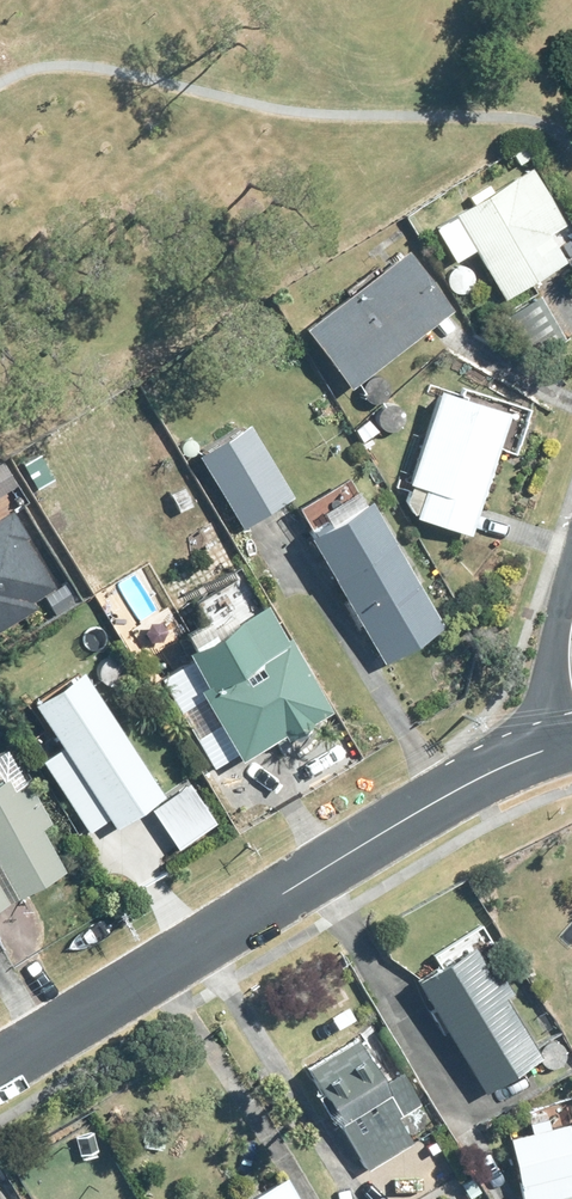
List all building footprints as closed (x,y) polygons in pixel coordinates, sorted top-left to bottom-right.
[(521,138),(508,146),(517,160),(530,152),(521,138)] [(449,206),(501,293),(563,258),(545,229),(563,218),(527,159),(449,206)] [(403,243),(300,321),(347,382),(449,303),(403,243)] [(405,474),(421,480),(411,509),(467,528),(509,405),(436,380),(405,474)] [(242,416),(191,448),(237,523),(289,490),(242,416)] [(166,489),(177,508),(193,500),(182,480),(166,489)] [(363,493),(303,528),(379,656),(439,620),(363,493)] [(37,610),(32,603),(55,589),(8,512),(0,517),(0,632),(37,610)] [(253,541),(244,526),(229,535),(238,549),(253,541)] [(237,568),(230,556),(219,563),(223,570),(187,592),(195,607),(174,619),(183,634),(175,638),(184,652),(153,670),(209,764),(232,751),(234,753),(269,733),(271,737),(284,729),(293,732),(305,726),(307,716),(324,706),(321,703),(326,700),(282,627),(280,629),(259,594),(257,595),(240,567),(237,568)] [(159,789),(111,714),(60,747),(96,802),(114,790),(127,810),(159,789)] [(12,894),(61,865),(35,820),(45,814),(8,750),(3,753),(0,748),(0,874),(12,894)] [(470,939),(412,974),(480,1087),(539,1051),(470,939)] [(303,1063),(364,1165),(377,1158),(402,1198),(411,1198),(442,1179),(414,1133),(408,1136),(393,1112),(418,1097),(399,1067),(379,1079),(352,1035),(303,1063)] [(519,1198),(543,1198),(571,1193),(571,1145),(567,1120),(547,1124),(545,1115),(526,1119),(528,1128),(505,1132),(519,1198)] [(244,1191),(248,1198),(299,1198),(282,1169),(244,1191)] [(440,1187),(420,1198),(447,1198),(440,1187)]
